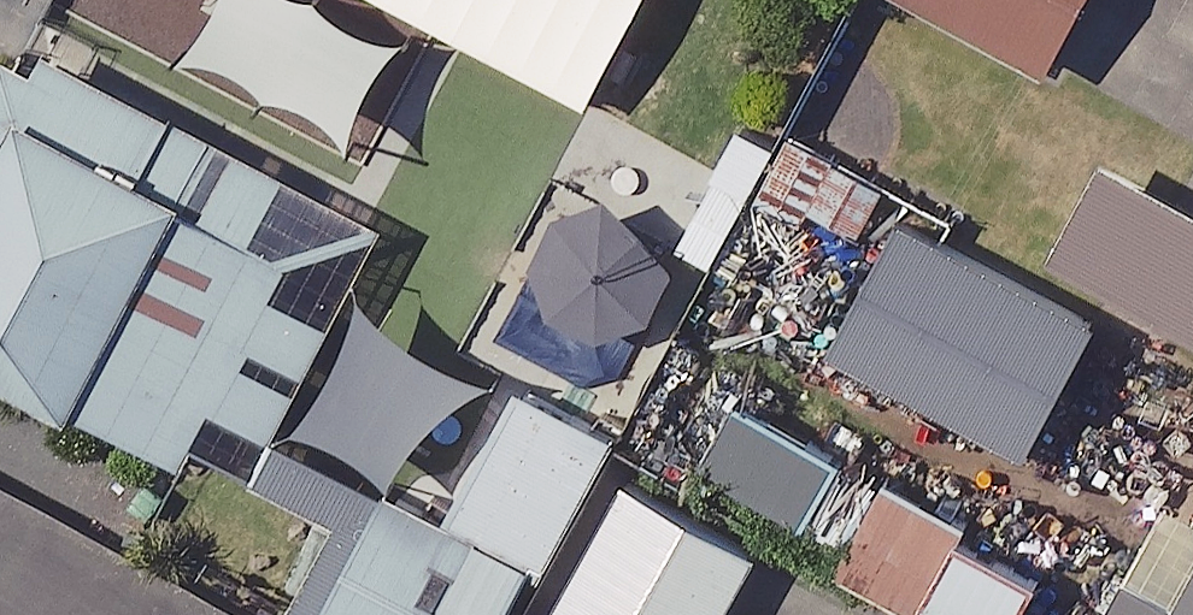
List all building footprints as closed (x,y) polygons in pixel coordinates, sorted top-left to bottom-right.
[(336,0),(221,0),(200,41),(355,122),(401,34),(336,0)] [(437,19),(366,159),(473,213),(543,75),(596,102),(647,0),(400,0),(437,19)] [(1051,66),(1085,0),(922,0),(1051,66)] [(16,19),(0,50),(0,357),(250,487),(392,215),(16,19)] [(1107,164),(1059,254),(1192,326),(1192,210),(1107,164)] [(693,271),(558,196),(477,341),(613,417),(693,271)] [(1091,317),(895,225),(837,349),(1032,442),(1091,317)] [(617,435),(522,385),(452,517),(547,567),(617,435)] [(832,458),(747,411),(717,465),(803,512),(832,458)] [(630,472),(552,614),(553,614),(724,614),(763,545),(630,472)] [(888,485),(850,565),(953,614),(1031,614),(1056,565),(888,485)] [(366,489),(299,614),(505,614),(527,574),(366,489)] [(1183,601),(1137,575),(1114,614),(1192,614),(1192,584),(1183,601)] [(814,600),(806,614),(843,614),(814,600)]
